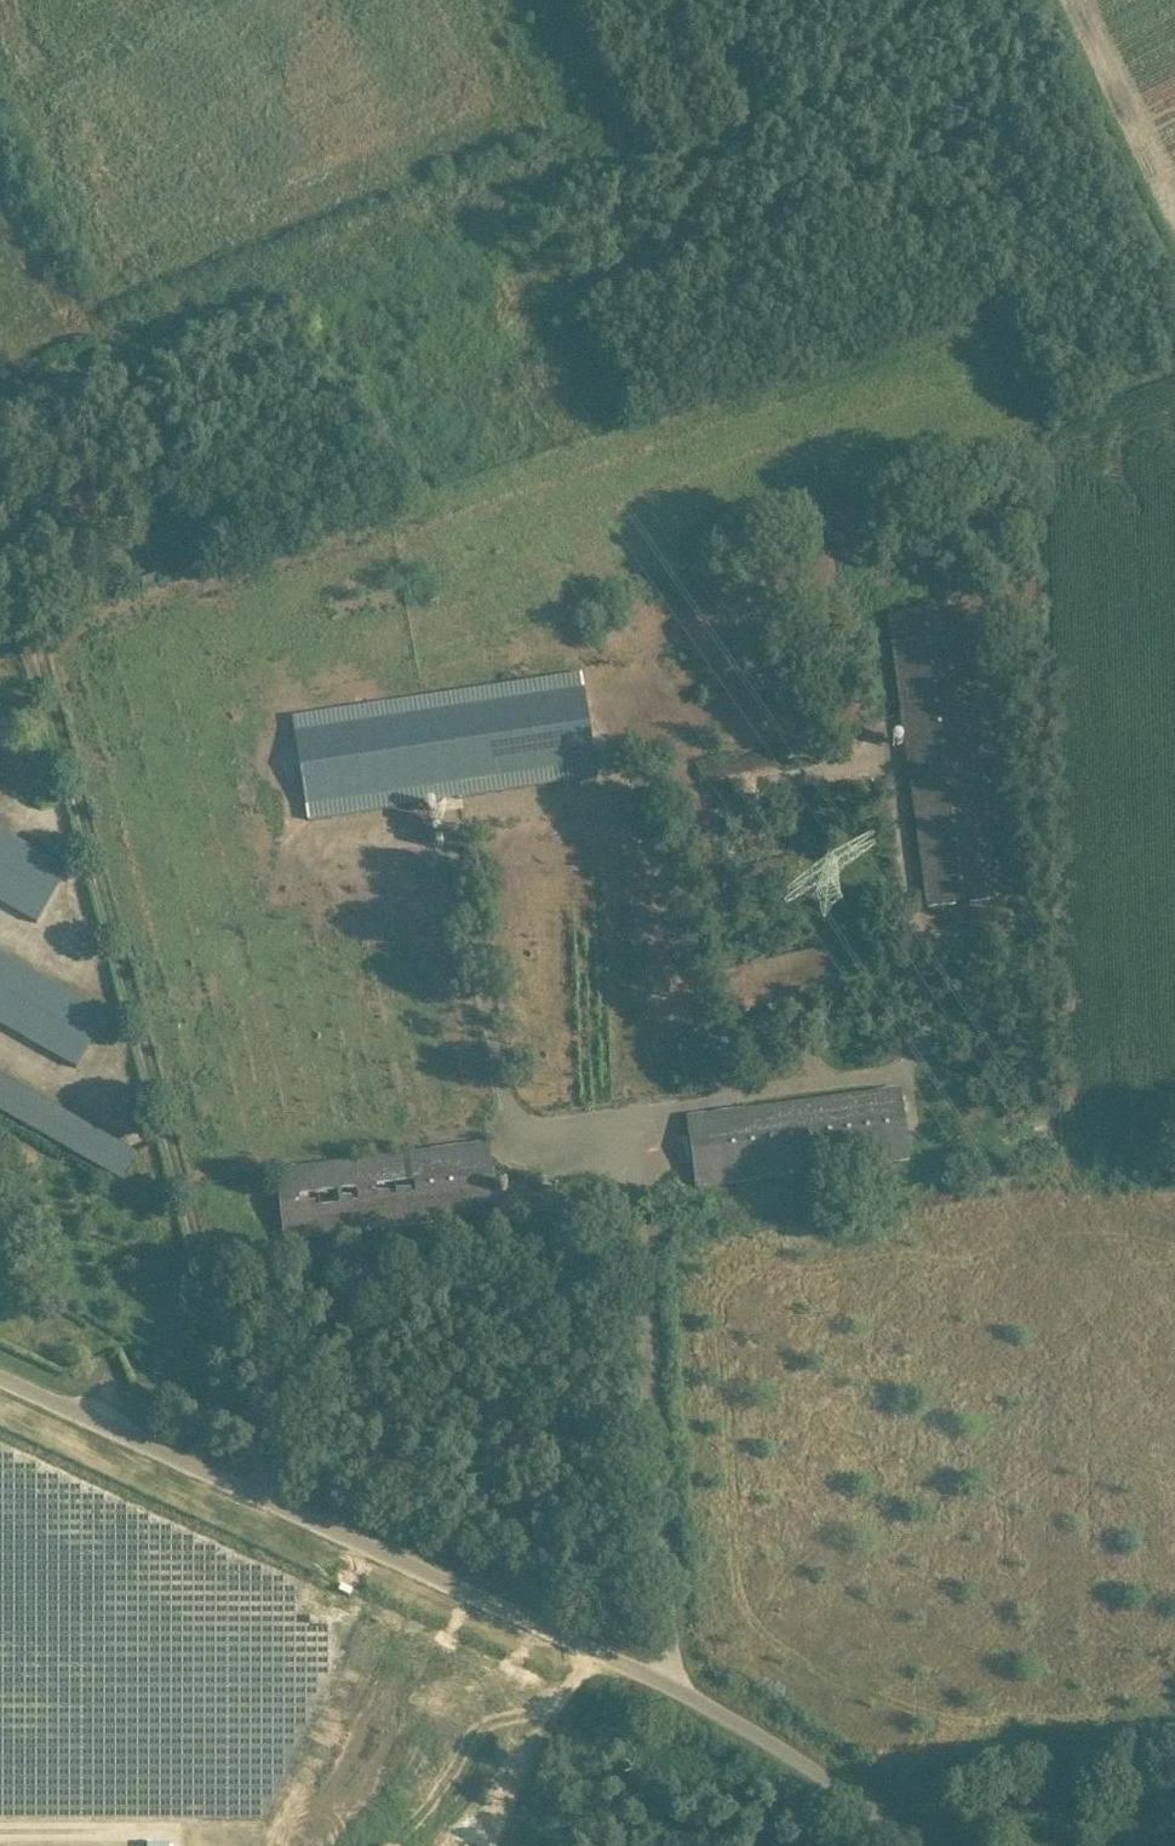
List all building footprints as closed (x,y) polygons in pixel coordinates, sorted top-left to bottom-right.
[(57,526),(41,533),(48,549),(64,542),(57,526)] [(887,618),(926,910),(1000,900),(961,608),(887,618)] [(584,690),(294,733),(305,806),(595,762),(584,690)] [(901,1091),(877,1094),(688,1121),(697,1188),(910,1160),(901,1091)] [(498,1214),(495,1190),(489,1147),(276,1175),(285,1242),(498,1214)] [(353,1590),(342,1585),(339,1592),(350,1597),(353,1590)]
